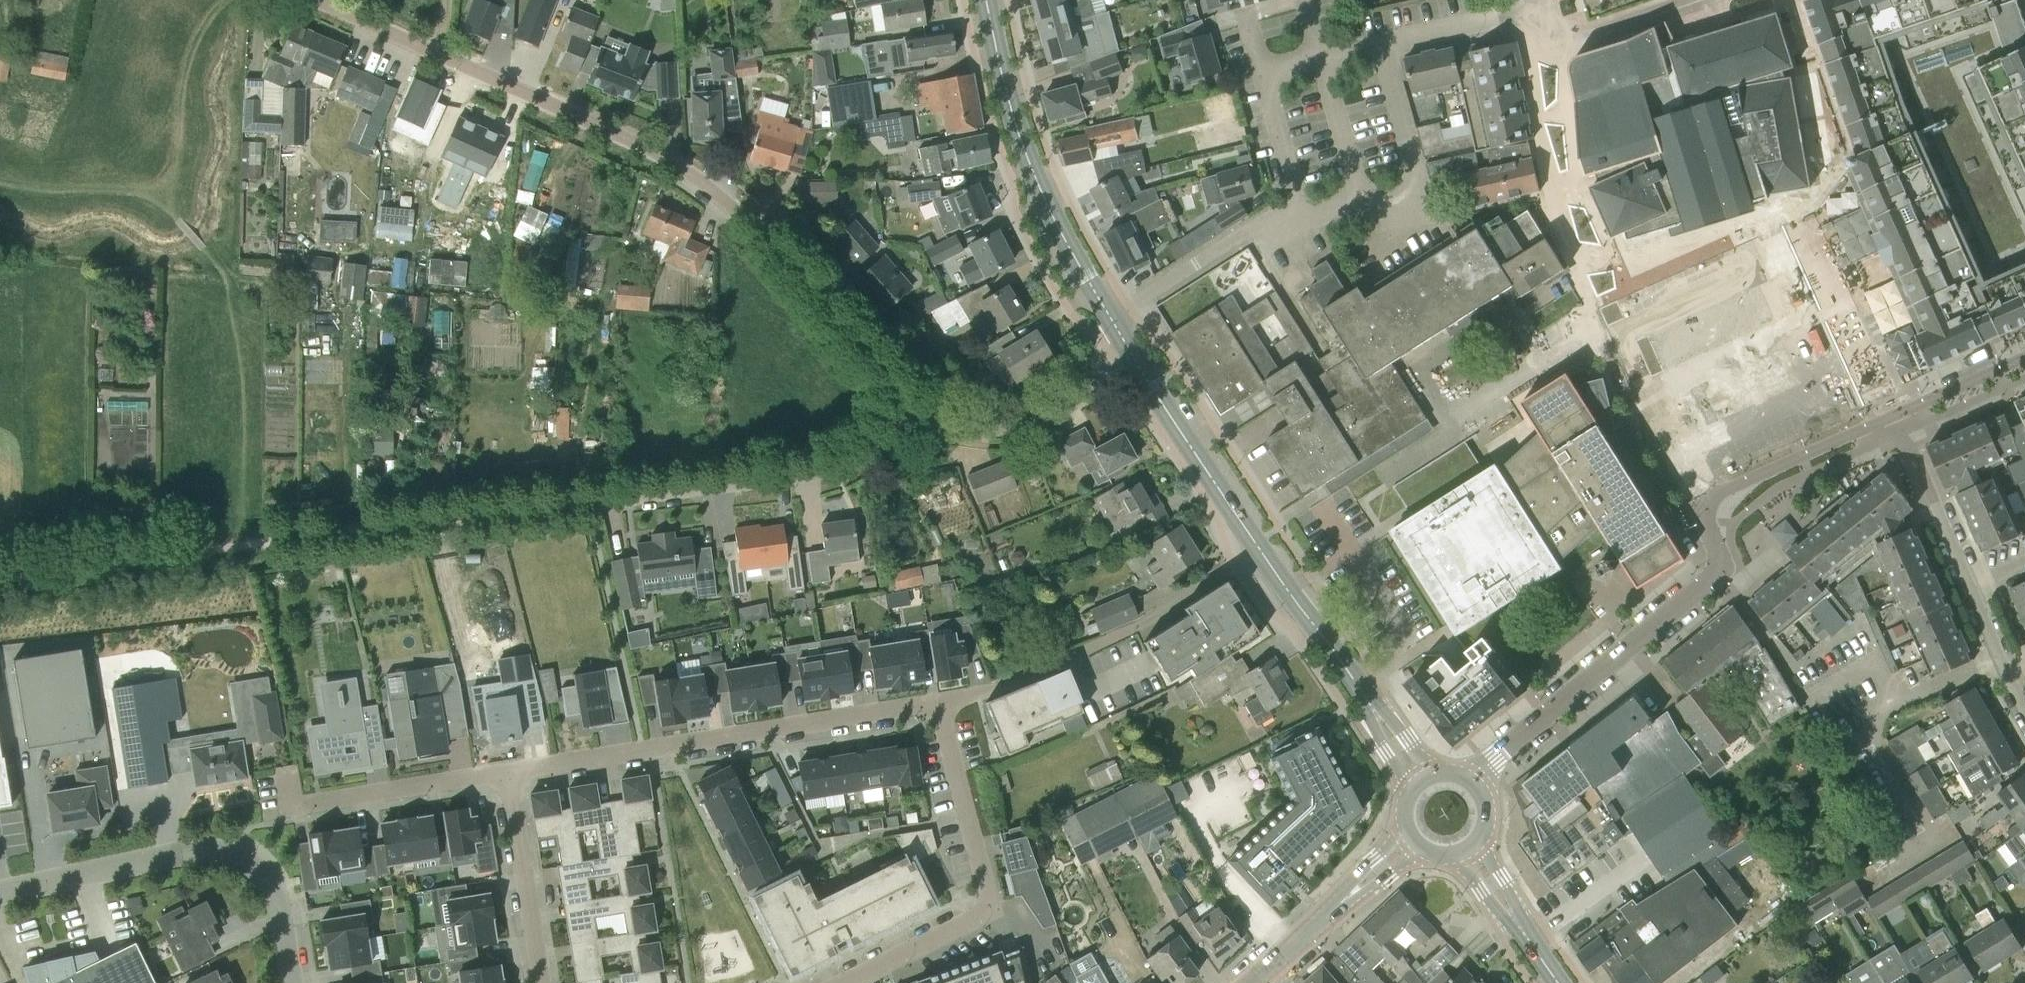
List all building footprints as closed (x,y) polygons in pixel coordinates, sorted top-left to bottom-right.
[(462,30),(488,41),(503,4),(514,5),(514,0),(473,0),(462,30)] [(514,38),(537,47),(554,0),(528,0),(514,38)] [(855,10),(880,5),(883,5),(911,0),(853,0),(855,10)] [(880,5),(884,32),(925,25),(921,0),(911,0),(883,5),(880,5)] [(1042,30),(1095,16),(1108,12),(1104,0),(1034,0),(1042,30)] [(2017,0),(1810,0),(1805,2),(1820,46),(1821,45),(1827,64),(1827,65),(1843,111),(1848,110),(1852,122),(1847,124),(1858,158),(1854,159),(1852,165),(1882,233),(1874,236),(1888,267),(1896,263),(1927,332),(1916,337),(1917,339),(1908,343),(1920,370),(1929,366),(1930,368),(1985,343),(1984,342),(2000,335),(2000,336),(2024,325),(2024,23),(2017,0)] [(569,41),(559,68),(576,75),(578,71),(588,46),(589,43),(588,43),(598,19),(571,9),(559,37),(569,41)] [(1570,70),(1570,71),(1570,72),(1570,73),(1570,74),(1576,104),(1581,161),(1586,178),(1597,175),(1601,184),(1591,188),(1613,238),(1624,233),(1625,233),(1628,242),(1768,198),(1767,193),(1770,192),(1771,195),(1810,188),(1791,78),(1786,79),(1783,71),(1793,68),(1777,14),(1670,47),(1669,48),(1669,50),(1663,52),(1659,40),(1657,33),(1655,28),(1640,36),(1629,41),(1581,56),(1580,56),(1579,57),(1578,57),(1577,58),(1576,58),(1575,59),(1574,60),(1573,61),(1572,62),(1572,63),(1571,64),(1571,65),(1570,66),(1570,67),(1570,68),(1570,69),(1570,70)] [(1070,72),(1090,64),(1107,58),(1106,57),(1095,16),(1042,30),(1051,61),(1066,57),(1070,72)] [(849,46),(846,20),(820,23),(820,26),(814,27),(815,37),(812,37),(814,51),(830,49),(849,46)] [(262,100),(245,100),(245,134),(281,134),(282,88),(282,87),(293,61),(300,64),(313,34),(293,25),(280,54),(273,52),(267,67),(268,68),(262,80),(262,100)] [(1192,81),(1193,84),(1205,81),(1204,77),(1221,72),(1210,35),(1186,42),(1182,28),(1160,37),(1164,51),(1178,47),(1188,82),(1192,81)] [(922,60),(954,55),(950,32),(886,42),(890,69),(923,64),(922,60)] [(313,34),(300,64),(333,78),(346,47),(313,34)] [(1523,118),(1517,94),(1514,79),(1519,78),(1524,77),(1517,43),(1505,45),(1495,47),(1494,41),(1459,49),(1464,71),(1459,72),(1461,82),(1466,104),(1472,129),(1473,135),(1444,141),(1446,153),(1475,147),(1476,152),(1488,150),(1496,148),(1529,143),(1528,141),(1523,118)] [(588,46),(578,71),(589,75),(586,82),(603,89),(602,92),(615,97),(616,94),(633,100),(638,86),(647,89),(656,89),(657,99),(677,98),(675,62),(655,63),(655,65),(646,66),(642,65),(647,52),(644,51),(641,47),(637,45),(633,46),(629,45),(624,58),(600,48),(599,51),(588,46)] [(739,61),(733,62),(733,64),(755,60),(763,58),(762,47),(737,50),(739,61)] [(703,90),(691,91),(691,94),(694,140),(698,140),(698,142),(716,145),(717,139),(721,139),(720,125),(722,126),(724,119),(740,118),(737,98),(735,78),(733,64),(733,62),(731,48),(708,51),(711,73),(711,78),(702,79),(703,90)] [(830,49),(814,51),(814,52),(812,52),(812,86),(826,84),(835,83),(830,49)] [(1451,85),(1461,82),(1459,72),(1464,71),(1459,49),(1454,50),(1454,49),(1431,54),(1431,52),(1429,53),(1438,93),(1452,90),(1451,85)] [(31,74),(66,81),(69,58),(35,52),(31,74)] [(1107,58),(1090,64),(1097,82),(1078,88),(1077,86),(1044,95),(1051,122),(1068,117),(1069,123),(1086,118),(1082,104),(1113,96),(1107,79),(1123,73),(1116,53),(1106,57),(1107,58)] [(1424,96),(1438,93),(1429,53),(1428,53),(1428,54),(1405,60),(1405,61),(1401,62),(1406,81),(1410,80),(1413,93),(1423,91),(1424,96)] [(10,58),(0,57),(0,81),(6,82),(10,58)] [(757,74),(755,60),(733,64),(735,78),(757,74)] [(336,95),(372,110),(383,84),(347,68),(336,95)] [(936,81),(946,135),(982,128),(972,74),(936,81)] [(412,78),(395,117),(417,126),(411,139),(426,146),(443,106),(432,101),(437,90),(412,78)] [(835,83),(826,84),(833,127),(855,123),(862,123),(875,120),(869,78),(835,83)] [(281,134),(280,146),(302,146),(304,89),(282,88),(281,134)] [(760,124),(755,142),(749,161),(798,175),(811,131),(791,126),(788,119),(760,111),(756,123),(760,124)] [(933,138),(933,113),(908,114),(909,139),(933,138)] [(862,123),(864,134),(890,129),(892,141),(903,139),(899,116),(875,120),(862,123)] [(1065,166),(1093,160),(1094,160),(1092,151),(1139,140),(1134,117),(1085,128),(1087,135),(1059,141),(1065,166)] [(461,120),(444,158),(456,164),(446,188),(455,191),(482,129),(461,120)] [(1464,121),(1457,128),(1462,134),(1470,127),(1464,121)] [(1200,152),(1232,143),(1226,123),(1194,132),(1200,152)] [(1417,128),(1420,142),(1443,137),(1440,123),(1417,128)] [(482,129),(455,191),(463,195),(474,172),(487,177),(504,139),(482,129)] [(917,149),(922,177),(956,169),(971,166),(991,162),(985,135),(965,139),(951,142),(917,149)] [(1424,158),(1446,153),(1444,141),(1443,137),(1420,142),(1424,158)] [(240,179),(260,179),(260,142),(241,141),(240,179)] [(1529,143),(1496,148),(1507,199),(1540,192),(1529,143)] [(1507,199),(1496,148),(1488,150),(1491,167),(1480,169),(1476,152),(1446,159),(1426,163),(1431,183),(1468,174),(1475,206),(1507,199)] [(280,171),(293,171),(293,149),(280,149),(280,171)] [(1122,170),(1122,171),(1144,165),(1140,150),(1094,160),(1093,160),(1097,175),(1121,167),(1121,170),(1122,170)] [(1144,165),(1122,171),(1125,179),(1146,173),(1144,165)] [(1217,175),(1225,204),(1227,203),(1229,211),(1216,219),(1223,231),(1248,215),(1241,203),(1240,204),(1237,200),(1257,195),(1249,166),(1217,175)] [(1844,205),(1859,198),(1844,167),(1829,175),(1844,205)] [(1093,191),(1107,218),(1119,212),(1123,219),(1160,200),(1155,187),(1141,192),(1128,198),(1118,178),(1093,191)] [(837,202),(836,182),(808,182),(808,180),(794,180),(795,205),(816,205),(815,202),(837,202)] [(921,185),(899,187),(901,200),(908,200),(908,202),(925,200),(932,199),(938,198),(936,183),(921,185)] [(938,198),(932,199),(939,217),(936,218),(943,235),(971,223),(989,216),(977,184),(958,192),(948,196),(938,198)] [(1127,217),(1130,223),(1105,236),(1123,272),(1134,266),(1136,271),(1152,263),(1146,252),(1155,248),(1147,231),(1172,219),(1162,198),(1160,200),(1127,217)] [(656,239),(652,247),(655,256),(664,259),(663,260),(696,274),(707,248),(687,239),(694,223),(654,206),(642,234),(656,239)] [(1486,239),(1515,287),(1522,297),(1566,269),(1529,211),(1486,239)] [(1299,366),(1266,387),(1278,404),(1279,406),(1284,414),(1291,425),(1266,441),(1302,498),(1303,498),(1360,462),(1427,419),(1392,364),(1514,287),(1503,270),(1494,255),(1484,239),(1473,221),(1462,228),(1455,217),(1329,245),(1296,266),(1345,344),(1319,361),(1347,405),(1331,416),(1299,366)] [(342,220),(341,240),(355,241),(356,221),(342,220)] [(834,239),(857,265),(877,247),(854,222),(834,239)] [(546,224),(538,237),(551,245),(559,233),(546,224)] [(1203,245),(1194,231),(1180,240),(1189,254),(1203,245)] [(959,268),(967,284),(983,276),(984,276),(1012,262),(997,232),(979,241),(969,246),(975,260),(959,268)] [(575,250),(612,254),(613,237),(577,233),(575,250)] [(925,251),(933,265),(961,250),(954,236),(933,247),(925,251)] [(928,237),(918,242),(922,252),(925,251),(933,247),(928,237)] [(306,257),(304,281),(329,283),(331,260),(306,257)] [(855,281),(882,312),(908,290),(880,258),(855,281)] [(346,289),(345,298),(361,300),(365,266),(340,263),(338,288),(346,289)] [(368,270),(366,286),(390,288),(391,272),(368,270)] [(936,292),(932,294),(939,307),(947,303),(937,281),(931,283),(936,292)] [(615,308),(648,311),(650,289),(617,286),(615,308)] [(939,307),(926,314),(935,331),(940,328),(942,330),(956,322),(959,328),(969,322),(980,340),(996,330),(996,331),(1023,314),(1007,287),(985,300),(978,288),(955,299),(947,303),(939,307)] [(1265,299),(1289,336),(1300,329),(1276,292),(1265,299)] [(918,318),(926,314),(939,307),(932,294),(925,298),(911,304),(918,318)] [(1190,364),(1196,374),(1257,335),(1232,296),(1173,334),(1191,362),(1190,364)] [(366,328),(380,329),(381,322),(406,325),(406,322),(416,323),(419,302),(381,298),(380,310),(369,309),(366,328)] [(1300,329),(1289,336),(1303,358),(1314,351),(1300,329)] [(1015,381),(1051,360),(1034,332),(1013,345),(1006,334),(978,351),(992,374),(995,372),(999,376),(1009,393),(1019,387),(1015,381)] [(1196,374),(1208,393),(1251,365),(1249,362),(1267,350),(1257,335),(1196,374)] [(919,349),(904,364),(920,380),(925,374),(921,371),(931,361),(919,349)] [(1222,415),(1266,387),(1264,382),(1281,372),(1267,350),(1249,362),(1251,365),(1208,393),(1222,415)] [(1577,376),(1574,378),(1580,387),(1591,380),(1588,376),(1585,371),(1577,376)] [(1573,387),(1574,386),(1566,374),(1520,403),(1538,433),(1500,470),(1496,464),(1484,472),(1465,441),(1393,487),(1412,518),(1391,531),(1457,636),(1563,569),(1559,564),(1599,527),(1639,589),(1685,560),(1667,532),(1666,533),(1660,524),(1661,523),(1621,462),(1620,463),(1615,455),(1611,459),(1610,458),(1609,458),(1599,442),(1606,438),(1606,437),(1608,436),(1596,385),(1575,389),(1573,387)] [(1996,471),(1994,468),(2005,463),(2015,485),(2021,483),(2024,493),(2024,425),(2022,417),(2008,423),(2003,413),(1981,423),(1944,439),(1926,447),(1929,453),(1943,484),(1945,489),(1957,484),(1961,493),(1956,495),(1982,553),(2018,537),(2024,534),(1996,471)] [(1049,430),(1055,442),(1068,465),(1079,459),(1087,474),(1101,467),(1108,480),(1124,471),(1121,466),(1135,458),(1122,435),(1095,449),(1084,427),(1064,437),(1058,425),(1049,430)] [(369,429),(369,454),(392,454),(392,429),(369,429)] [(1037,468),(1032,453),(1013,458),(1017,474),(1037,468)] [(966,477),(976,503),(1016,488),(1005,461),(966,477)] [(1758,594),(1748,602),(1777,637),(1809,610),(1824,629),(1830,635),(1845,623),(1838,615),(1831,606),(1825,598),(1831,593),(1828,586),(1833,582),(1829,578),(1833,575),(1837,579),(1868,554),(1864,549),(1871,544),(1876,555),(1881,566),(1923,661),(1931,679),(1971,661),(1973,661),(1970,654),(1914,528),(1908,530),(1904,519),(1903,517),(1899,513),(1909,505),(1884,474),(1852,500),(1847,495),(1846,494),(1813,520),(1819,527),(1787,553),(1795,563),(1758,594)] [(1112,514),(1104,519),(1111,532),(1138,517),(1146,531),(1168,519),(1159,502),(1151,506),(1138,483),(1126,490),(1122,483),(1101,495),(1112,514)] [(859,562),(853,520),(850,521),(849,517),(837,519),(838,522),(820,525),(824,550),(807,552),(811,583),(829,581),(827,566),(840,564),(839,558),(857,556),(857,562),(859,562)] [(764,567),(758,526),(734,530),(735,541),(721,543),(731,596),(746,594),(742,567),(763,565),(763,567),(764,567)] [(759,526),(758,526),(764,567),(784,565),(788,591),(803,589),(796,536),(784,538),(782,526),(759,529),(759,526)] [(1175,572),(1198,557),(1179,527),(1149,546),(1157,559),(1146,567),(1159,587),(1177,575),(1175,572)] [(637,556),(631,557),(610,561),(621,610),(645,605),(641,579),(659,577),(659,584),(677,581),(676,575),(693,573),(697,599),(716,596),(710,547),(692,549),(690,537),(674,539),(673,531),(667,532),(657,533),(651,534),(652,542),(636,544),(637,556)] [(1012,552),(1010,558),(1014,563),(1020,562),(1023,556),(1019,551),(1012,552)] [(1856,577),(1881,566),(1876,555),(1854,573),(1856,577)] [(1597,566),(1604,577),(1614,570),(1607,560),(1597,566)] [(894,591),(940,581),(936,564),(919,567),(919,566),(890,572),(894,591)] [(1862,590),(1856,577),(1854,573),(1841,583),(1846,590),(1852,596),(1853,597),(1862,590)] [(874,577),(861,578),(863,589),(876,587),(874,577)] [(1150,651),(1149,652),(1150,655),(1156,663),(1168,682),(1188,669),(1192,676),(1191,677),(1192,679),(1193,681),(1231,656),(1230,654),(1252,640),(1245,630),(1252,625),(1240,608),(1234,612),(1228,604),(1235,599),(1224,582),(1182,609),(1158,624),(1162,630),(1168,640),(1154,649),(1150,651)] [(1846,590),(1841,583),(1835,589),(1840,595),(1846,590)] [(2018,610),(2024,607),(2024,583),(2009,590),(2018,610)] [(1100,632),(1139,616),(1128,590),(1089,606),(1095,619),(1085,623),(1088,631),(1098,627),(1100,632)] [(1852,596),(1846,590),(1840,595),(1845,601),(1852,596)] [(1850,608),(1865,596),(1862,590),(1853,597),(1852,596),(1845,601),(1850,608)] [(1831,593),(1825,598),(1831,606),(1837,601),(1831,593)] [(1869,606),(1865,596),(1850,608),(1855,614),(1862,609),(1869,606)] [(804,599),(793,601),(795,613),(806,611),(804,599)] [(1837,601),(1831,606),(1838,615),(1844,610),(1837,601)] [(1869,606),(1862,609),(1866,618),(1870,627),(1874,637),(1879,646),(1879,648),(1883,655),(1887,665),(1891,674),(1898,671),(1894,662),(1893,661),(1893,660),(1890,652),(1886,643),(1881,634),(1877,624),(1873,615),(1869,606)] [(748,607),(735,610),(738,625),(751,623),(748,607)] [(1733,607),(1702,631),(1727,667),(1732,663),(1770,727),(1801,708),(1765,648),(1763,649),(1759,642),(1733,607)] [(1844,610),(1838,615),(1845,623),(1851,618),(1844,610)] [(928,630),(921,631),(925,654),(931,653),(935,680),(960,676),(959,668),(965,667),(962,651),(977,649),(967,623),(949,626),(950,634),(929,638),(928,630)] [(626,633),(629,649),(649,645),(648,628),(626,633)] [(916,640),(893,644),(899,686),(909,685),(909,684),(923,682),(919,655),(925,654),(921,631),(915,632),(916,640)] [(1734,720),(1705,682),(1727,667),(1702,631),(1664,662),(1676,678),(1689,695),(1676,704),(1697,733),(1685,742),(1701,763),(1710,776),(1724,765),(1716,754),(1744,733),(1741,730),(1744,727),(1737,718),(1734,720)] [(851,693),(847,667),(859,665),(855,642),(844,643),(843,638),(818,642),(821,655),(828,698),(837,696),(837,695),(851,693)] [(1426,670),(1407,686),(1455,745),(1499,709),(1501,710),(1527,689),(1485,638),(1467,652),(1474,660),(1457,674),(1444,657),(1427,671),(1426,670)] [(868,640),(855,642),(859,665),(871,663),(875,689),(889,687),(890,688),(899,686),(893,644),(869,648),(868,640)] [(12,660),(27,748),(95,737),(80,649),(12,660)] [(1792,656),(1797,662),(1805,655),(1800,649),(1792,656)] [(1898,649),(1890,652),(1893,660),(1893,661),(1901,657),(1898,649)] [(828,698),(821,655),(808,657),(804,650),(783,653),(787,677),(799,675),(803,701),(818,699),(828,698)] [(720,651),(710,652),(710,655),(712,665),(722,663),(720,651)] [(772,663),(749,667),(756,709),(765,708),(765,707),(779,705),(775,678),(787,677),(783,653),(771,655),(772,663)] [(710,655),(698,657),(700,667),(712,665),(710,655)] [(1192,679),(1189,681),(1195,692),(1204,706),(1208,704),(1226,693),(1229,697),(1252,686),(1258,696),(1243,705),(1246,709),(1256,726),(1272,717),(1267,709),(1289,696),(1277,675),(1282,672),(1273,658),(1249,673),(1240,659),(1241,658),(1240,657),(1234,661),(1231,656),(1193,681),(1192,679)] [(505,699),(474,704),(480,737),(491,735),(492,745),(521,740),(516,708),(541,704),(529,657),(499,661),(505,699)] [(722,663),(712,665),(715,688),(727,686),(732,712),(746,710),(746,711),(756,709),(749,667),(725,671),(724,663),(722,663)] [(701,675),(677,679),(684,720),(708,716),(703,690),(715,688),(712,665),(700,667),(699,667),(701,675)] [(464,713),(459,683),(455,668),(441,671),(441,667),(384,676),(394,737),(383,739),(384,750),(396,749),(398,760),(418,756),(417,748),(422,747),(423,753),(446,749),(441,716),(464,713)] [(611,723),(607,700),(608,700),(608,698),(620,696),(620,700),(623,699),(615,667),(599,670),(601,683),(575,688),(574,686),(560,688),(565,717),(580,715),(582,728),(596,726),(596,728),(598,727),(598,725),(611,723)] [(551,668),(536,670),(539,683),(553,680),(551,668)] [(1079,704),(1065,672),(1040,683),(1039,680),(984,703),(999,737),(991,740),(1000,761),(1028,750),(1023,737),(1059,722),(1061,725),(1062,724),(1081,717),(1082,716),(1078,705),(1079,704)] [(684,720),(677,679),(653,683),(652,675),(637,677),(642,700),(655,698),(660,725),(685,721),(684,720)] [(174,678),(111,688),(128,788),(167,782),(160,744),(169,743),(165,722),(181,719),(174,678)] [(359,707),(355,681),(336,684),(339,706),(326,708),(330,729),(311,732),(318,772),(342,768),(343,774),(363,771),(362,765),(368,764),(366,747),(383,744),(376,705),(359,707)] [(1939,725),(1943,732),(1944,733),(1986,708),(1975,688),(1945,706),(1952,718),(1939,725)] [(248,696),(255,744),(279,740),(271,692),(248,696)] [(1724,836),(1685,776),(1701,763),(1685,742),(1678,733),(1667,711),(1653,722),(1652,721),(1653,721),(1634,697),(1565,751),(1534,775),(1521,786),(1520,794),(1529,807),(1525,810),(1524,810),(1524,811),(1523,812),(1523,813),(1523,814),(1523,815),(1523,816),(1530,834),(1518,843),(1552,890),(1568,878),(1633,831),(1662,876),(1724,836)] [(1953,751),(1967,744),(1966,744),(1997,726),(1986,708),(1944,733),(1943,732),(1943,733),(1953,751)] [(1086,730),(1081,717),(1062,724),(1067,738),(1086,730)] [(1897,758),(1917,747),(1927,741),(1917,724),(1887,742),(1897,758)] [(1960,762),(1965,770),(2008,746),(1997,726),(1966,744),(1967,744),(1973,755),(1960,762)] [(1248,824),(1214,842),(1222,856),(1227,861),(1268,905),(1285,889),(1286,891),(1289,888),(1294,883),(1297,881),(1292,875),(1337,833),(1338,834),(1351,822),(1360,813),(1357,806),(1346,786),(1345,787),(1315,729),(1293,740),(1296,745),(1269,759),(1291,801),(1267,824),(1258,815),(1248,824)] [(222,739),(185,745),(192,786),(243,778),(237,742),(223,745),(222,739)] [(1997,777),(2019,764),(2008,746),(1965,770),(1960,774),(1969,790),(1973,798),(2000,782),(1997,777)] [(913,747),(895,750),(894,751),(899,783),(898,783),(898,785),(919,782),(913,747)] [(1897,758),(1909,778),(1928,766),(1917,747),(1897,758)] [(894,748),(874,751),(880,786),(898,783),(899,783),(894,751),(895,750),(894,748)] [(874,751),(855,754),(861,789),(880,786),(874,751)] [(855,754),(836,757),(842,792),(861,789),(855,754)] [(836,757),(817,760),(823,795),(842,792),(836,757)] [(1085,771),(1093,790),(1122,778),(1114,759),(1105,763),(1105,762),(1085,771)] [(823,795),(817,760),(798,763),(803,798),(823,795)] [(47,794),(53,832),(70,830),(81,828),(98,825),(95,810),(112,807),(106,766),(75,771),(78,789),(47,794)] [(1909,778),(1920,797),(1939,785),(1928,766),(1909,778)] [(697,783),(706,800),(706,801),(735,787),(738,786),(729,768),(697,783)] [(11,806),(6,773),(0,774),(0,807),(11,806)] [(776,773),(765,778),(771,790),(782,785),(776,773)] [(1155,773),(1112,795),(1134,837),(1176,816),(1171,806),(1163,789),(1155,773)] [(2009,813),(2024,801),(2024,774),(1996,795),(2004,806),(1996,812),(1994,809),(1979,820),(1987,829),(1998,821),(2009,813)] [(634,823),(654,820),(646,776),(620,780),(623,800),(610,802),(619,857),(631,855),(631,856),(639,854),(634,823)] [(1180,781),(1163,789),(1171,806),(1188,797),(1180,781)] [(619,857),(610,802),(598,804),(594,784),(567,789),(571,808),(575,833),(576,832),(594,830),(599,859),(599,860),(619,857)] [(1947,813),(1947,814),(1954,810),(1953,809),(1939,785),(1920,797),(1934,820),(1947,813)] [(703,801),(712,819),(744,804),(735,787),(706,801),(706,800),(703,801)] [(785,790),(774,795),(780,807),(790,802),(785,790)] [(575,833),(571,808),(559,810),(556,791),(529,795),(536,839),(556,836),(560,866),(581,863),(581,862),(576,832),(575,833)] [(1112,795),(1071,816),(1093,859),(1095,858),(1098,864),(1115,856),(1111,849),(1134,837),(1112,795)] [(2010,838),(2024,827),(2024,801),(2009,813),(2016,824),(2005,832),(2010,838)] [(1954,810),(1947,814),(1954,825),(1971,814),(1964,802),(1953,809),(1954,810)] [(712,819),(721,837),(752,821),(744,804),(712,819)] [(799,819),(793,808),(783,813),(788,824),(799,819)] [(497,870),(490,830),(478,832),(475,817),(469,818),(467,809),(442,813),(447,840),(441,841),(445,864),(451,863),(450,855),(474,852),(477,873),(497,870)] [(415,817),(405,819),(412,862),(437,858),(438,865),(445,864),(441,841),(435,842),(431,816),(415,818),(415,817)] [(845,816),(832,819),(835,833),(848,831),(845,816)] [(898,825),(896,816),(885,817),(887,827),(898,825)] [(1071,816),(1058,822),(1080,866),(1093,859),(1071,816)] [(385,850),(373,852),(376,875),(389,873),(387,865),(412,862),(405,819),(396,821),(380,824),(385,850)] [(858,832),(857,819),(847,820),(849,833),(858,832)] [(721,837),(729,854),(761,838),(752,821),(721,837)] [(807,836),(802,826),(794,830),(798,841),(807,836)] [(1010,842),(1000,844),(1008,873),(1014,872),(1023,894),(1019,894),(1042,929),(1055,924),(1019,826),(1007,830),(1010,842)] [(2010,838),(2004,842),(2018,862),(2009,869),(2018,879),(2024,873),(2024,827),(2010,838)] [(356,828),(332,832),(339,873),(363,870),(364,877),(376,875),(373,852),(361,854),(356,828)] [(851,946),(868,938),(865,933),(875,928),(877,933),(895,925),(892,920),(902,915),(904,920),(907,919),(904,914),(914,909),(916,914),(933,905),(912,863),(936,851),(930,829),(893,835),(902,853),(902,854),(907,863),(892,870),(893,872),(875,881),(874,879),(855,889),(856,891),(849,894),(848,892),(811,910),(807,901),(805,902),(802,895),(804,894),(795,875),(751,897),(758,913),(763,911),(768,920),(763,923),(764,925),(769,923),(774,932),(769,935),(777,951),(782,948),(787,958),(782,960),(790,977),(835,954),(834,952),(850,944),(851,946)] [(339,873),(332,832),(332,831),(307,835),(312,862),(299,864),(303,891),(317,889),(315,877),(339,873)] [(729,854),(738,871),(769,855),(761,838),(729,854)] [(1166,859),(1182,854),(1178,841),(1162,846),(1166,859)] [(1964,841),(1953,848),(1965,869),(1982,858),(1978,851),(1972,855),(1964,841)] [(816,854),(812,845),(800,851),(804,860),(816,854)] [(1953,848),(1939,856),(1951,874),(1958,886),(1971,878),(1965,869),(1953,848)] [(590,901),(590,900),(587,879),(617,874),(620,895),(620,896),(637,893),(637,894),(649,892),(645,865),(633,867),(631,856),(631,855),(619,857),(599,860),(599,859),(581,862),(581,863),(560,866),(557,866),(557,868),(557,867),(563,906),(583,903),(583,902),(590,901)] [(769,855),(738,871),(747,889),(778,873),(769,855)] [(1939,856),(1915,871),(1926,888),(1951,874),(1939,856)] [(1716,857),(1695,869),(1637,905),(1633,900),(1621,909),(1626,918),(1577,953),(1591,973),(1604,963),(1614,976),(1613,977),(1618,982),(1664,982),(1740,928),(1731,916),(1750,901),(1716,857)] [(1915,871),(1891,885),(1902,903),(1926,888),(1915,871)] [(1834,900),(1858,886),(1850,874),(1820,892),(1802,904),(1813,924),(1839,908),(1834,900)] [(2002,877),(1991,885),(1998,894),(2008,886),(2002,877)] [(450,924),(492,919),(488,894),(461,898),(459,885),(436,889),(438,902),(446,901),(450,924)] [(1891,885),(1867,900),(1869,904),(1877,918),(1902,903),(1891,885)] [(1867,900),(1858,886),(1834,900),(1839,908),(1845,918),(1852,914),(1869,904),(1867,900)] [(1363,925),(1351,936),(1373,959),(1380,952),(1385,957),(1394,967),(1403,958),(1407,954),(1394,940),(1406,929),(1423,946),(1437,932),(1419,913),(1420,913),(1399,890),(1363,925)] [(655,931),(651,904),(639,906),(637,894),(637,893),(620,896),(620,895),(590,900),(590,901),(583,902),(583,903),(585,918),(566,921),(570,945),(589,942),(589,941),(596,940),(596,939),(593,918),(623,913),(626,934),(626,935),(643,932),(643,933),(655,931)] [(324,946),(325,946),(367,938),(363,914),(371,913),(369,900),(345,904),(347,917),(320,921),(324,946)] [(214,936),(208,923),(213,921),(205,904),(190,911),(192,915),(184,919),(180,909),(158,920),(164,931),(174,926),(186,950),(175,955),(183,970),(200,962),(200,961),(212,955),(205,940),(214,936)] [(1177,918),(1189,934),(1195,944),(1201,939),(1215,958),(1240,940),(1218,909),(1200,922),(1190,908),(1177,918)] [(1975,914),(1977,918),(2003,960),(2022,949),(2004,919),(1996,924),(1986,908),(1975,914)] [(1852,914),(1845,918),(1851,928),(1858,924),(1852,914)] [(2003,960),(1977,918),(1970,922),(1978,935),(1966,942),(1984,972),(2003,960)] [(446,949),(448,962),(471,958),(469,946),(495,942),(492,919),(450,924),(454,948),(446,949)] [(1188,951),(1181,942),(1168,924),(1154,935),(1162,945),(1154,952),(1153,950),(1147,955),(1148,956),(1145,959),(1161,981),(1166,977),(1170,982),(1184,982),(1197,973),(1184,955),(1188,951)] [(570,945),(572,960),(576,982),(578,982),(579,982),(600,979),(600,980),(603,979),(599,956),(629,952),(632,973),(632,974),(637,973),(657,970),(658,970),(661,970),(657,943),(645,945),(643,933),(643,932),(626,935),(626,934),(596,939),(596,940),(589,941),(589,942),(570,945)] [(1337,956),(1361,982),(1384,982),(1372,970),(1385,957),(1380,952),(1373,959),(1351,936),(1334,953),(1337,956)] [(1950,982),(1972,982),(1971,980),(1974,978),(1948,936),(1929,948),(1950,982)] [(355,964),(357,976),(380,973),(378,960),(370,961),(367,938),(325,946),(329,969),(355,964)] [(1929,948),(1924,939),(1912,946),(1925,967),(1917,972),(1924,982),(1950,982),(1929,948)] [(135,943),(96,961),(93,954),(70,959),(69,959),(63,960),(62,956),(53,958),(54,962),(47,964),(24,969),(27,982),(155,982),(135,943)] [(1021,948),(1000,956),(999,952),(915,982),(916,982),(1028,982),(1021,948)] [(1337,956),(1319,971),(1306,982),(1361,982),(1337,956)] [(459,982),(503,982),(502,980),(499,966),(473,970),(471,958),(448,962),(450,974),(458,973),(459,982)] [(1403,958),(1394,967),(1405,977),(1399,982),(1422,982),(1403,958)] [(1907,979),(1898,964),(1879,975),(1884,982),(1910,982),(1907,979)] [(1096,965),(1074,977),(1075,978),(1077,982),(1105,982),(1096,965)] [(1699,977),(1703,982),(1713,982),(1723,975),(1716,965),(1699,977)] [(1779,965),(1771,970),(1776,977),(1783,972),(1779,965)] [(1059,973),(1067,982),(1077,982),(1075,978),(1074,977),(1069,967),(1059,973)] [(1463,968),(1452,979),(1443,969),(1428,982),(1478,982),(1463,968)] [(658,970),(657,970),(637,973),(639,982),(660,982),(658,970)] [(226,976),(218,979),(215,972),(193,982),(229,982),(226,976)] [(380,973),(357,976),(358,982),(382,982),(380,973)] [(637,973),(632,974),(632,973),(618,975),(619,982),(639,982),(637,973)] [(1054,975),(1042,982),(1060,982),(1054,975)]
